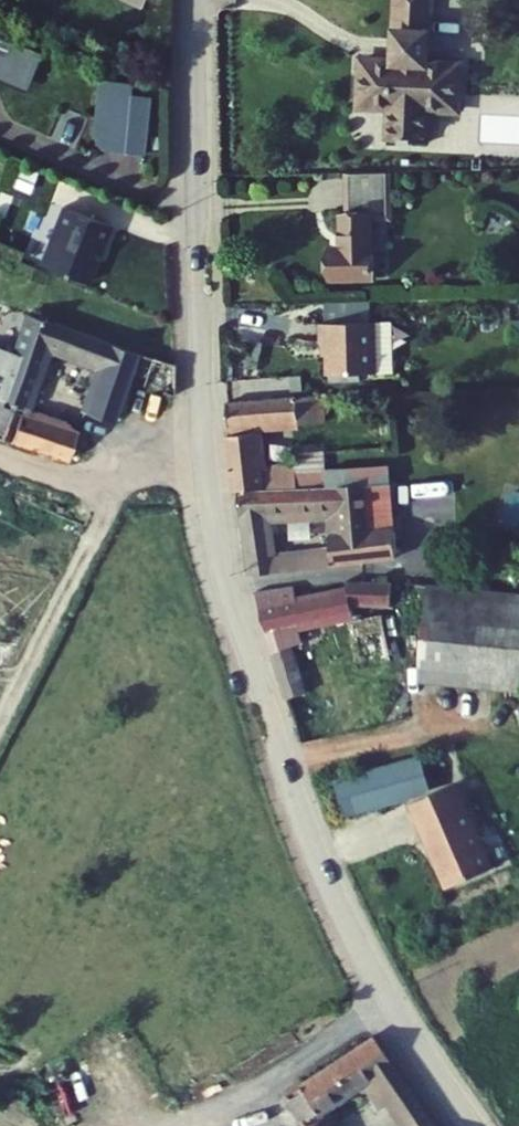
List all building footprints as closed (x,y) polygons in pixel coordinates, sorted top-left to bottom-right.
[(431,0),(394,0),(394,37),(400,42),(400,63),(367,63),(367,112),(395,113),(398,146),(438,147),(437,112),(464,111),(463,64),(430,63),(430,41),(434,31),(431,0)] [(17,90),(30,56),(0,44),(0,84),(17,90)] [(30,56),(17,90),(0,84),(0,92),(19,99),(35,57),(30,56)] [(128,81),(92,78),(88,134),(91,141),(99,148),(141,152),(146,93),(128,92),(128,81)] [(342,279),(382,277),(377,172),(356,173),(358,213),(352,213),(354,246),(340,247),(342,279)] [(95,201),(58,187),(35,246),(72,261),(95,201)] [(0,367),(0,441),(61,462),(70,431),(18,409),(37,345),(92,361),(75,413),(105,422),(118,381),(136,387),(139,380),(146,355),(18,308),(0,367)] [(345,376),(388,374),(386,323),(332,325),(334,351),(344,350),(345,376)] [(169,361),(146,353),(146,355),(139,380),(170,387),(169,361)] [(329,401),(240,406),(241,431),(330,426),(329,401)] [(246,441),(253,495),(278,493),(272,438),(246,441)] [(316,439),(317,466),(349,464),(348,438),(316,439)] [(253,495),(259,575),(411,564),(405,483),(278,493),(253,495)] [(446,584),(435,685),(518,694),(518,592),(446,584)] [(306,592),(267,594),(306,734),(390,714),(383,678),(316,693),(302,634),(372,621),(375,613),(412,618),(411,596),(373,585),(371,595),(310,604),(306,592)] [(375,635),(383,678),(405,674),(410,672),(400,630),(375,635)] [(405,674),(383,678),(390,714),(414,709),(405,674)] [(425,758),(339,783),(350,821),(436,796),(425,758)] [(476,794),(431,814),(455,869),(460,867),(473,895),(513,878),(476,794)] [(460,867),(455,869),(468,898),(473,895),(460,867)] [(377,1037),(279,1090),(292,1114),(374,1074),(403,1125),(432,1125),(377,1037)] [(315,1113),(289,1125),(322,1125),(315,1113)]
